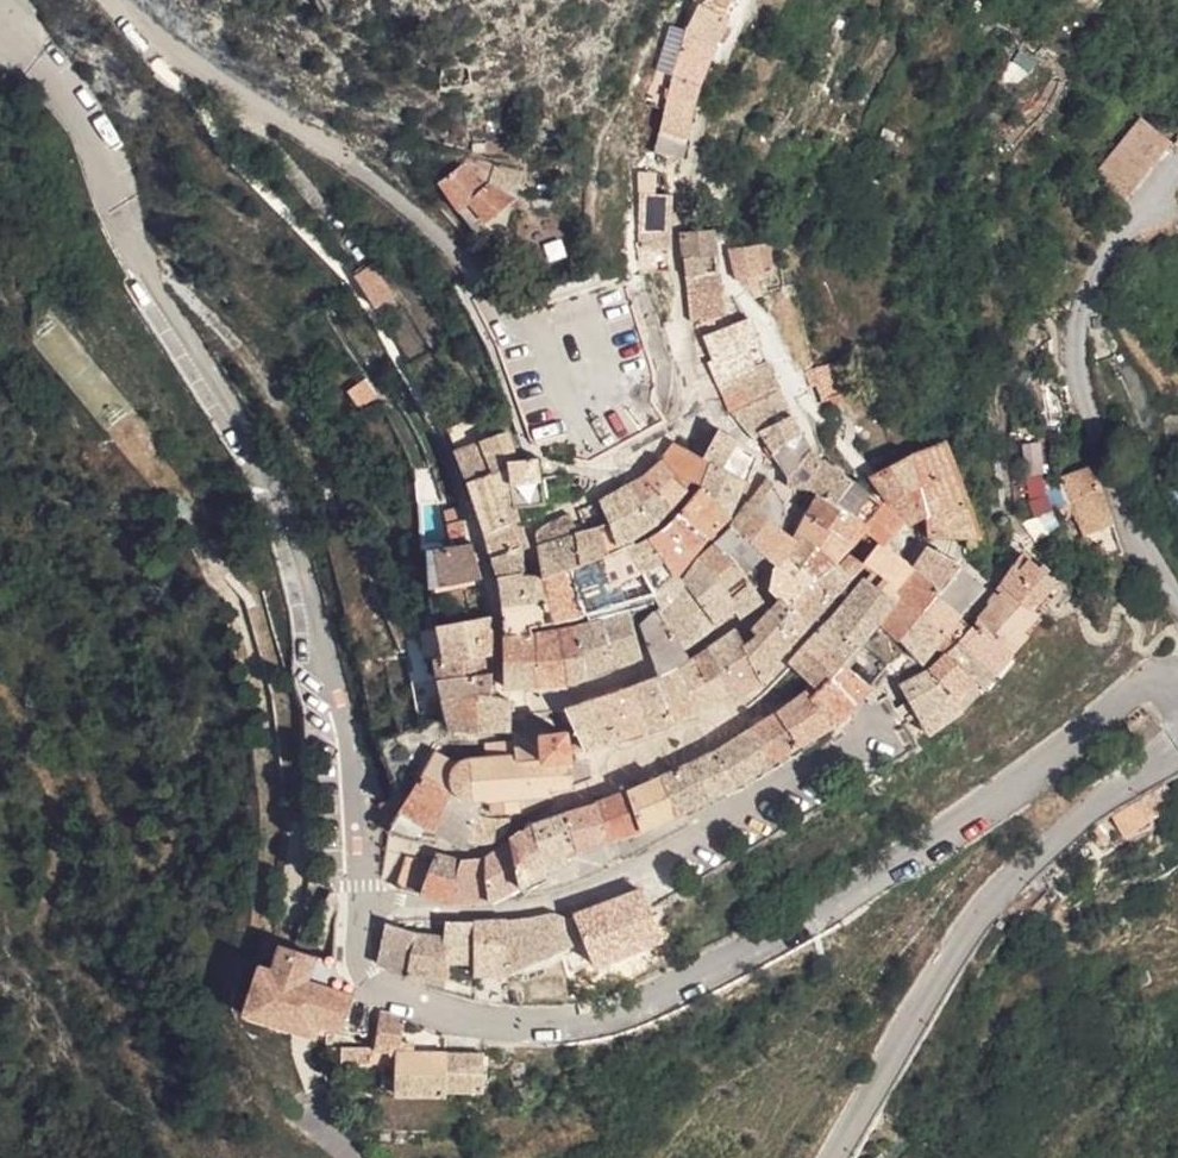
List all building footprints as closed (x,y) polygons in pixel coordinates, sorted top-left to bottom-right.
[(694,6),(684,34),(684,35),(709,47),(723,20),(694,6)] [(670,78),(684,35),(684,34),(667,29),(653,71),(670,78)] [(693,88),(696,78),(709,47),(684,35),(670,78),(693,88)] [(670,78),(668,88),(663,107),(662,114),(685,121),(689,104),(693,88),(670,78)] [(647,103),(663,107),(668,88),(651,84),(647,103)] [(685,121),(662,114),(653,151),(676,157),(682,160),(685,121)] [(1110,138),(1137,161),(1147,150),(1120,127),(1110,138)] [(1110,138),(1096,158),(1123,181),(1128,185),(1133,166),(1137,161),(1110,138)] [(442,154),(420,177),(444,203),(452,195),(468,179),(442,154)] [(1123,181),(1096,158),(1081,177),(1109,198),(1123,181)] [(479,185),(468,179),(452,195),(472,213),(501,194),(479,185)] [(639,234),(668,233),(669,193),(640,190),(639,234)] [(452,195),(444,203),(458,222),(472,213),(452,195)] [(642,272),(667,271),(668,233),(639,234),(642,272)] [(735,254),(738,285),(739,286),(770,281),(767,250),(735,254)] [(687,272),(719,268),(717,251),(685,255),(687,272)] [(689,296),(722,293),(719,268),(687,272),(689,296)] [(365,273),(348,285),(365,308),(383,298),(365,273)] [(691,320),(725,317),(722,293),(689,296),(691,320)] [(717,370),(762,350),(751,326),(706,346),(717,370)] [(720,390),(770,370),(762,350),(717,370),(711,372),(720,390)] [(854,387),(846,368),(819,376),(832,406),(856,398),(854,387)] [(735,417),(782,395),(770,370),(720,390),(732,413),(735,417)] [(765,440),(795,419),(782,395),(735,417),(757,446),(765,440)] [(780,460),(805,439),(795,419),(765,440),(780,460)] [(494,467),(507,462),(510,461),(497,430),(479,435),(494,467)] [(465,478),(494,467),(479,435),(454,446),(465,478)] [(726,476),(739,447),(722,437),(717,445),(708,464),(709,467),(714,469),(726,476)] [(797,483),(814,456),(805,439),(780,460),(797,483)] [(928,531),(977,536),(943,440),(902,453),(876,468),(870,471),(908,520),(923,515),(928,531)] [(726,476),(748,487),(762,461),(739,447),(726,476)] [(700,461),(677,451),(663,469),(691,494),(698,481),(700,461)] [(534,459),(510,461),(507,462),(510,478),(537,473),(534,459)] [(475,504),(510,489),(504,479),(510,478),(507,462),(494,467),(465,478),(475,504)] [(854,482),(824,464),(815,494),(820,498),(838,513),(854,482)] [(691,494),(663,469),(654,478),(645,483),(675,512),(691,494)] [(705,494),(731,521),(748,487),(726,476),(714,469),(705,494)] [(510,478),(504,479),(510,489),(516,499),(530,497),(540,496),(539,473),(537,473),(510,478)] [(1036,516),(1054,509),(1040,474),(1022,481),(1036,516)] [(1110,508),(1099,474),(1074,482),(1081,518),(1110,508)] [(838,513),(842,516),(855,527),(872,498),(857,486),(854,482),(838,513)] [(1081,518),(1074,482),(1064,485),(1076,521),(1081,518)] [(675,512),(645,483),(629,493),(663,527),(675,512)] [(519,512),(516,499),(510,489),(475,504),(484,530),(519,512)] [(663,527),(629,493),(609,504),(626,527),(638,542),(648,537),(658,530),(663,527)] [(731,521),(705,494),(685,517),(712,543),(731,521)] [(820,498),(809,522),(830,537),(842,516),(838,513),(820,498)] [(869,538),(885,510),(872,498),(855,527),(869,538)] [(600,509),(608,522),(614,533),(626,527),(609,504),(600,509)] [(1088,542),(1118,532),(1110,508),(1081,518),(1076,521),(1079,530),(1084,528),(1088,542)] [(783,533),(753,510),(733,535),(764,560),(771,566),(791,540),(783,533)] [(885,510),(869,538),(885,554),(888,556),(893,549),(907,529),(885,510)] [(521,516),(519,512),(484,530),(490,546),(495,547),(500,549),(503,552),(519,544),(529,538),(521,516)] [(869,538),(855,527),(842,516),(830,537),(853,554),(869,538)] [(545,551),(582,541),(581,536),(574,517),(552,529),(543,537),(545,551)] [(712,543),(685,517),(672,535),(696,562),(712,543)] [(810,568),(803,577),(817,594),(837,571),(853,554),(830,537),(809,522),(801,539),(818,555),(811,564),(810,568)] [(634,552),(641,548),(638,542),(626,527),(614,533),(626,555),(634,552)] [(696,562),(672,535),(650,544),(678,582),(696,562)] [(764,560),(733,535),(719,550),(746,576),(764,560)] [(578,569),(589,565),(582,541),(545,551),(549,578),(578,569)] [(678,582),(650,544),(641,548),(634,552),(657,600),(678,582)] [(867,574),(893,590),(910,564),(893,549),(888,556),(885,554),(867,574)] [(721,595),(746,576),(719,550),(702,570),(715,585),(721,595)] [(470,551),(426,558),(429,582),(462,576),(476,573),(470,551)] [(965,570),(930,551),(917,571),(943,595),(965,570)] [(657,600),(634,552),(626,555),(611,559),(603,561),(618,611),(657,600)] [(603,561),(589,565),(578,569),(588,619),(618,611),(603,561)] [(831,611),(817,594),(803,577),(790,562),(778,578),(775,596),(785,607),(809,632),(831,611)] [(1002,593),(1033,618),(1058,590),(1023,562),(1002,593)] [(531,578),(529,568),(504,577),(512,627),(537,626),(531,578)] [(555,624),(588,619),(578,569),(549,578),(555,624)] [(679,596),(710,639),(723,628),(700,602),(715,585),(702,570),(679,596)] [(965,621),(987,595),(965,570),(943,595),(965,621)] [(837,571),(817,594),(831,611),(852,589),(837,571)] [(901,644),(922,619),(930,610),(943,595),(917,571),(896,603),(870,588),(852,607),(882,625),(901,644)] [(746,576),(721,595),(737,615),(744,622),(766,606),(762,599),(754,587),(746,576)] [(531,578),(537,626),(555,624),(549,578),(531,578)] [(700,602),(723,628),(737,615),(721,595),(715,585),(700,602)] [(1033,618),(1002,593),(989,611),(992,613),(1018,636),(1033,618)] [(965,621),(943,595),(930,610),(953,635),(965,621)] [(664,612),(686,656),(710,639),(679,596),(664,612)] [(773,618),(798,646),(809,632),(785,607),(773,618)] [(863,649),(866,645),(882,625),(852,607),(829,632),(863,649)] [(953,635),(930,610),(922,619),(943,646),(953,635)] [(437,640),(482,633),(479,612),(433,621),(437,640)] [(686,656),(664,612),(648,630),(661,667),(686,656)] [(1018,636),(992,613),(977,629),(1001,654),(1018,636)] [(607,626),(615,673),(647,663),(634,616),(607,626)] [(798,646),(773,618),(756,636),(779,667),(798,646)] [(901,644),(910,653),(924,668),(943,646),(922,619),(901,644)] [(567,635),(574,685),(615,673),(607,626),(567,635)] [(1001,654),(977,629),(945,663),(970,689),(1001,654)] [(829,632),(795,670),(796,673),(807,684),(820,697),(852,665),(850,663),(863,649),(829,632)] [(439,651),(429,653),(433,671),(463,667),(485,664),(482,633),(437,640),(439,651)] [(575,690),(574,685),(567,635),(538,638),(542,691),(575,690)] [(753,660),(739,635),(712,654),(724,676),(753,660)] [(511,641),(512,692),(542,691),(538,638),(511,641)] [(724,676),(712,654),(703,660),(714,683),(699,690),(706,716),(737,702),(724,676)] [(714,683),(703,660),(671,676),(664,679),(677,726),(706,716),(699,690),(714,683)] [(760,664),(757,666),(753,660),(724,676),(737,702),(767,687),(771,679),(760,664)] [(970,689),(945,663),(932,676),(954,703),(970,689)] [(471,723),(502,723),(501,694),(484,686),(485,664),(463,667),(471,723)] [(859,710),(877,690),(874,687),(852,665),(820,697),(846,720),(857,709),(859,710)] [(471,723),(463,667),(433,671),(437,691),(440,708),(442,727),(471,723)] [(780,690),(787,699),(807,684),(796,673),(780,690)] [(954,703),(932,676),(902,691),(922,727),(954,703)] [(677,726),(664,679),(637,690),(655,733),(677,726)] [(655,733),(637,690),(612,700),(624,744),(655,733)] [(624,744),(612,700),(588,708),(605,750),(624,744)] [(781,721),(800,753),(836,732),(808,701),(781,721)] [(571,713),(589,755),(605,750),(588,708),(571,713)] [(754,737),(773,769),(800,753),(781,721),(754,737)] [(568,758),(562,731),(540,734),(542,756),(513,758),(512,740),(481,743),(481,755),(459,757),(436,747),(421,774),(466,795),(476,793),(477,797),(481,797),(484,810),(512,808),(512,797),(546,793),(546,787),(567,785),(568,758)] [(513,758),(542,756),(540,734),(541,732),(511,733),(512,740),(513,758)] [(720,759),(739,790),(773,769),(754,737),(720,759)] [(739,790),(720,759),(691,771),(711,804),(739,790)] [(711,804),(691,771),(659,785),(678,821),(711,804)] [(465,836),(473,814),(476,803),(466,795),(421,774),(417,773),(404,798),(385,831),(415,840),(421,823),(460,845),(465,836)] [(678,821),(659,785),(631,798),(646,833),(678,821)] [(1110,812),(1122,837),(1165,817),(1153,792),(1110,812)] [(646,833),(631,798),(617,803),(630,839),(646,833)] [(598,810),(610,845),(630,839),(617,803),(598,810)] [(610,845),(598,810),(567,821),(578,854),(610,845)] [(578,854),(567,821),(536,834),(556,877),(573,869),(569,859),(578,854)] [(556,877),(536,834),(512,849),(526,892),(556,877)] [(496,905),(507,902),(526,892),(512,849),(489,862),(496,905)] [(447,906),(458,909),(467,864),(443,861),(441,866),(428,898),(437,903),(447,906)] [(488,907),(496,905),(489,862),(467,864),(458,909),(463,909),(472,910),(480,909),(488,907)] [(638,892),(572,919),(581,942),(593,969),(658,940),(648,918),(638,892)] [(503,942),(569,929),(566,919),(555,915),(502,923),(503,942)] [(442,950),(442,967),(474,967),(474,923),(442,920),(442,950)] [(474,979),(505,979),(505,973),(503,942),(502,923),(474,923),(474,967),(474,979)] [(411,949),(413,931),(385,926),(378,967),(408,979),(411,949)] [(505,973),(576,945),(569,929),(503,942),(505,973)] [(267,960),(254,956),(245,982),(271,986),(274,969),(286,940),(276,937),(267,960)] [(289,990),(298,969),(310,948),(286,940),(274,969),(271,986),(289,990)] [(442,980),(442,967),(442,950),(411,949),(408,979),(442,980)] [(305,1027),(310,1013),(318,1016),(320,1008),(324,993),(329,979),(298,969),(289,990),(281,1020),(305,1027)] [(318,1016),(337,1026),(350,991),(329,979),(324,993),(320,1008),(318,1016)] [(245,982),(237,1007),(283,1023),(281,1020),(289,990),(271,986),(245,982)] [(390,1021),(391,1009),(389,1009),(371,1009),(371,1025),(390,1025),(390,1021)] [(370,1047),(393,1048),(394,1048),(395,1022),(390,1021),(390,1025),(371,1025),(370,1039),(370,1047)] [(441,1092),(442,1051),(394,1048),(393,1048),(391,1090),(441,1092)] [(459,1093),(481,1094),(483,1053),(442,1051),(441,1092),(459,1093)]
